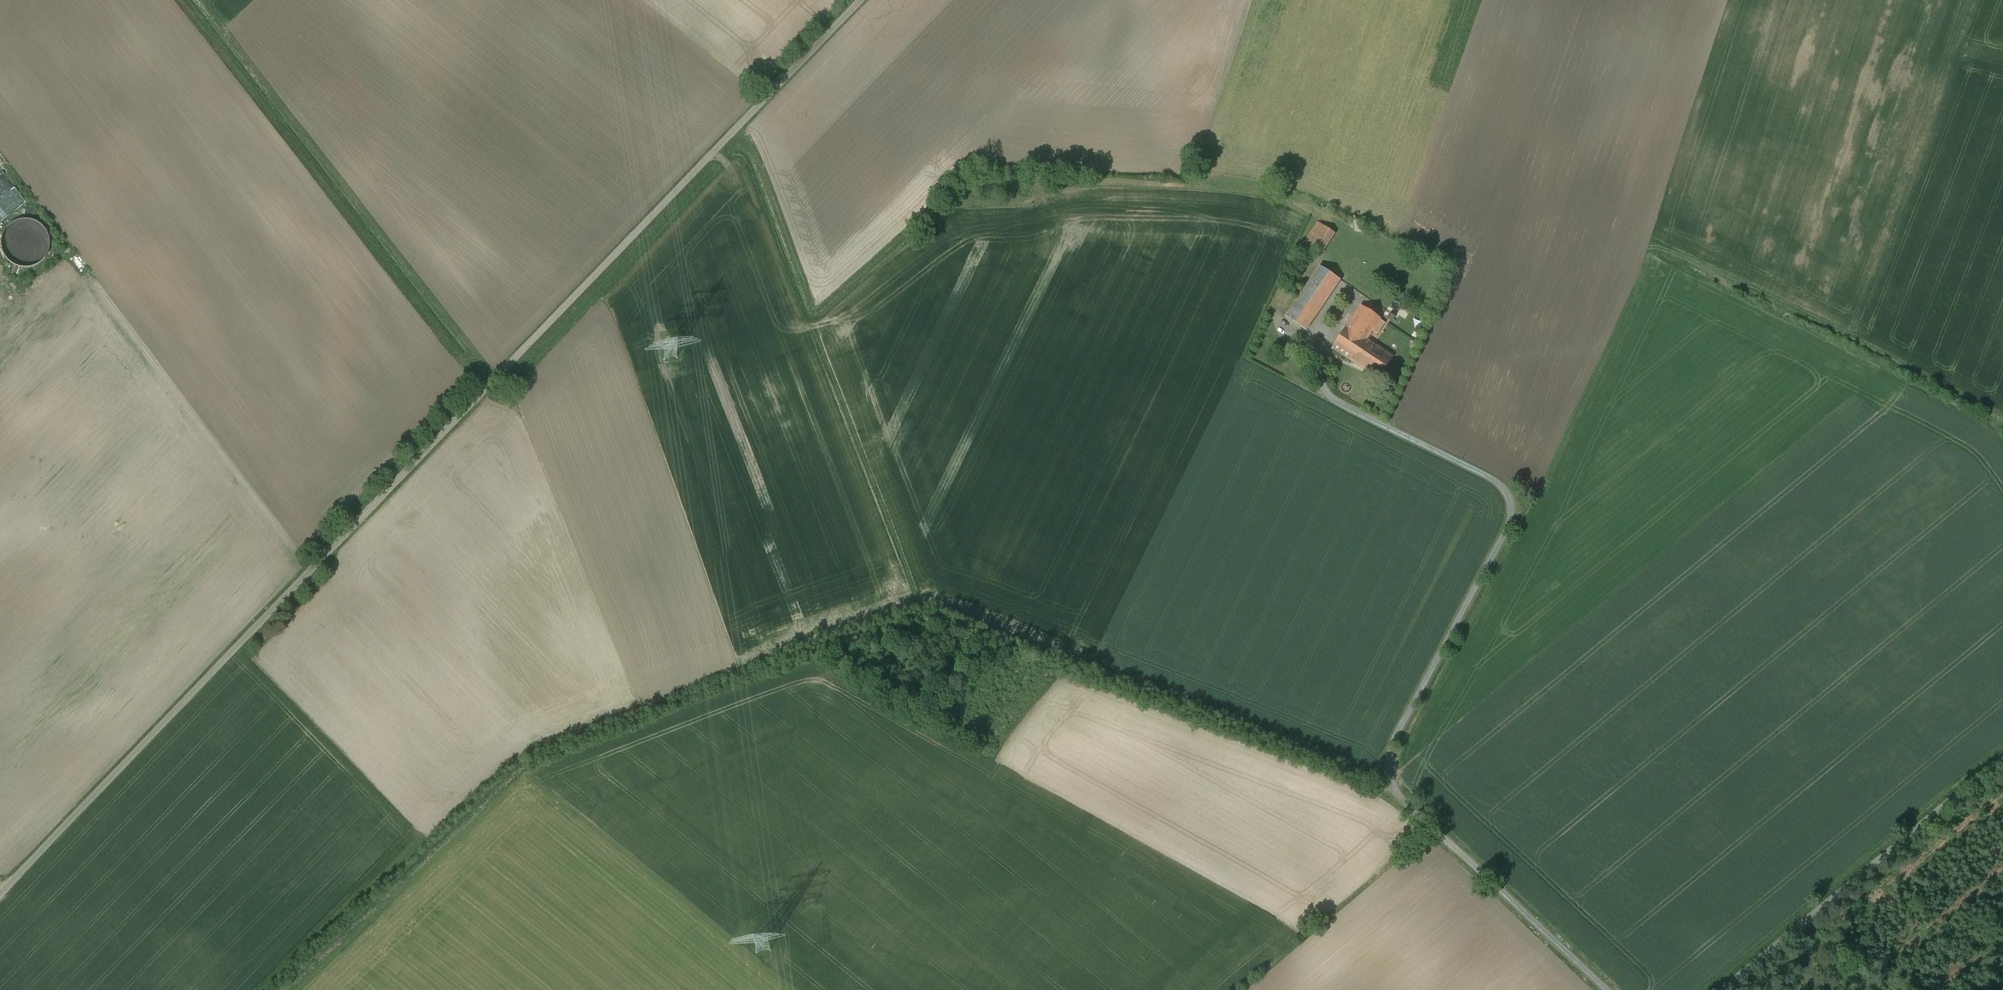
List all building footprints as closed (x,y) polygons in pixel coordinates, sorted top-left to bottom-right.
[(25,202),(12,187),(0,198),(0,216),(5,211),(9,216),(25,202)] [(1,240),(1,246),(3,252),(6,258),(10,262),(15,266),(21,267),(28,267),(34,266),(40,263),(44,259),(47,253),(49,247),(49,241),(48,235),(45,229),(40,225),(35,221),(29,220),(23,219),(17,221),(11,224),(6,228),(3,234),(1,240)] [(1335,234),(1317,223),(1305,242),(1322,253),(1335,234)] [(1340,279),(1320,267),(1287,318),(1306,330),(1340,279)] [(1381,322),(1360,307),(1331,349),(1377,381),(1394,358),(1368,340),(1381,322)]
